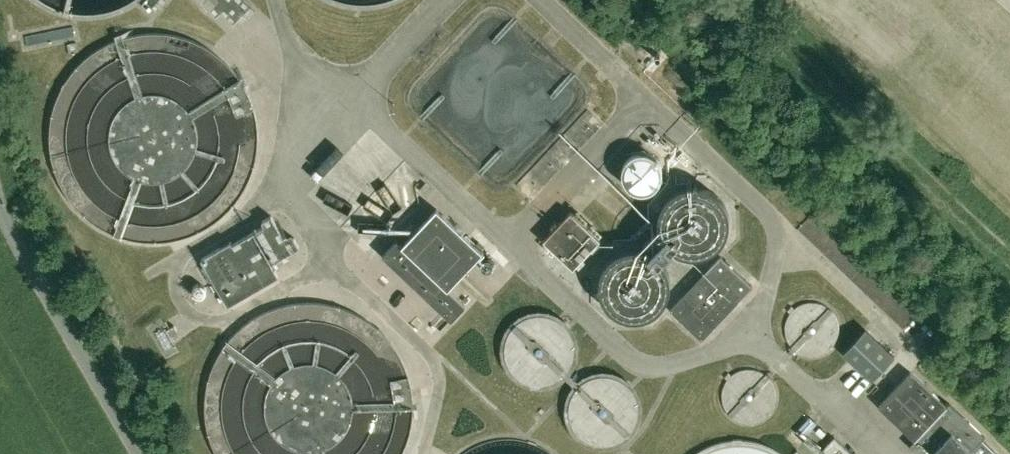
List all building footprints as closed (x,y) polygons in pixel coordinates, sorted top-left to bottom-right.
[(216,16),(220,12),(233,24),(250,6),(243,0),(199,0),(216,16)] [(627,186),(630,189),(635,192),(640,193),(646,193),(651,191),(656,187),(660,183),(662,178),(663,174),(663,169),(662,165),(660,161),(657,158),(653,155),(648,153),(642,152),(636,153),(632,154),(628,157),(625,161),(623,166),(622,172),(622,177),(624,182),(627,186)] [(382,255),(451,320),(466,305),(448,289),(483,252),(437,208),(402,245),(397,240),(382,255)] [(571,211),(543,240),(573,268),(601,239),(571,211)] [(201,258),(228,305),(278,276),(271,262),(299,246),(292,232),(284,237),(272,215),(262,220),(264,225),(232,243),(231,241),(201,258)] [(753,285),(722,256),(721,255),(670,308),(691,328),(702,339),(753,285)] [(216,294),(206,277),(196,283),(206,300),(216,294)] [(844,338),(844,331),(844,324),(842,318),(838,310),(833,305),(827,301),(821,298),(816,297),(808,297),(801,298),(794,301),(789,304),(784,308),(780,314),(778,320),(776,326),(776,333),(777,340),(780,347),(782,350),(787,356),(792,360),(798,363),(805,365),(813,365),(820,364),(825,362),(830,359),(835,355),(839,350),(842,345),(844,338)] [(580,360),(581,352),(579,343),(577,335),(572,328),(567,322),(560,317),(553,314),(544,312),(537,312),(530,313),(523,316),(517,319),(509,326),(505,332),(502,338),(500,347),(499,354),(500,362),(503,369),(507,376),(513,383),(520,388),(527,391),(536,393),(543,393),(550,392),(558,389),(565,384),(570,380),(574,375),(577,368),(580,360)] [(174,326),(166,331),(172,340),(180,336),(174,326)] [(866,328),(843,353),(872,380),(895,355),(866,328)] [(782,406),(783,397),(782,392),(780,384),(776,377),(771,371),(766,367),(759,363),(754,362),(746,361),(737,363),(731,365),(725,369),(721,373),(716,379),(713,385),(711,393),(711,398),(712,406),(714,412),(717,417),(723,424),(728,428),(735,431),(741,433),(749,433),(757,431),(764,429),(773,422),(777,417),(780,411),(782,406)] [(982,439),(985,436),(950,403),(947,406),(911,371),(898,385),(885,373),(876,382),(889,394),(878,406),(915,440),(909,446),(918,453),(998,453),(982,439)] [(644,420),(644,413),(644,406),(641,397),(638,390),(632,384),(624,378),(617,375),(609,373),(602,373),(594,374),(588,377),(580,381),(575,386),(570,393),(567,400),(565,407),(565,415),(566,422),(568,430),(573,437),(578,443),(586,448),(592,451),(600,452),(607,453),(616,451),(622,449),(629,445),(633,441),(638,435),(641,428),(644,420)] [(803,440),(818,453),(853,453),(852,452),(835,437),(831,441),(828,438),(825,442),(827,444),(823,449),(808,435),(803,440)]
